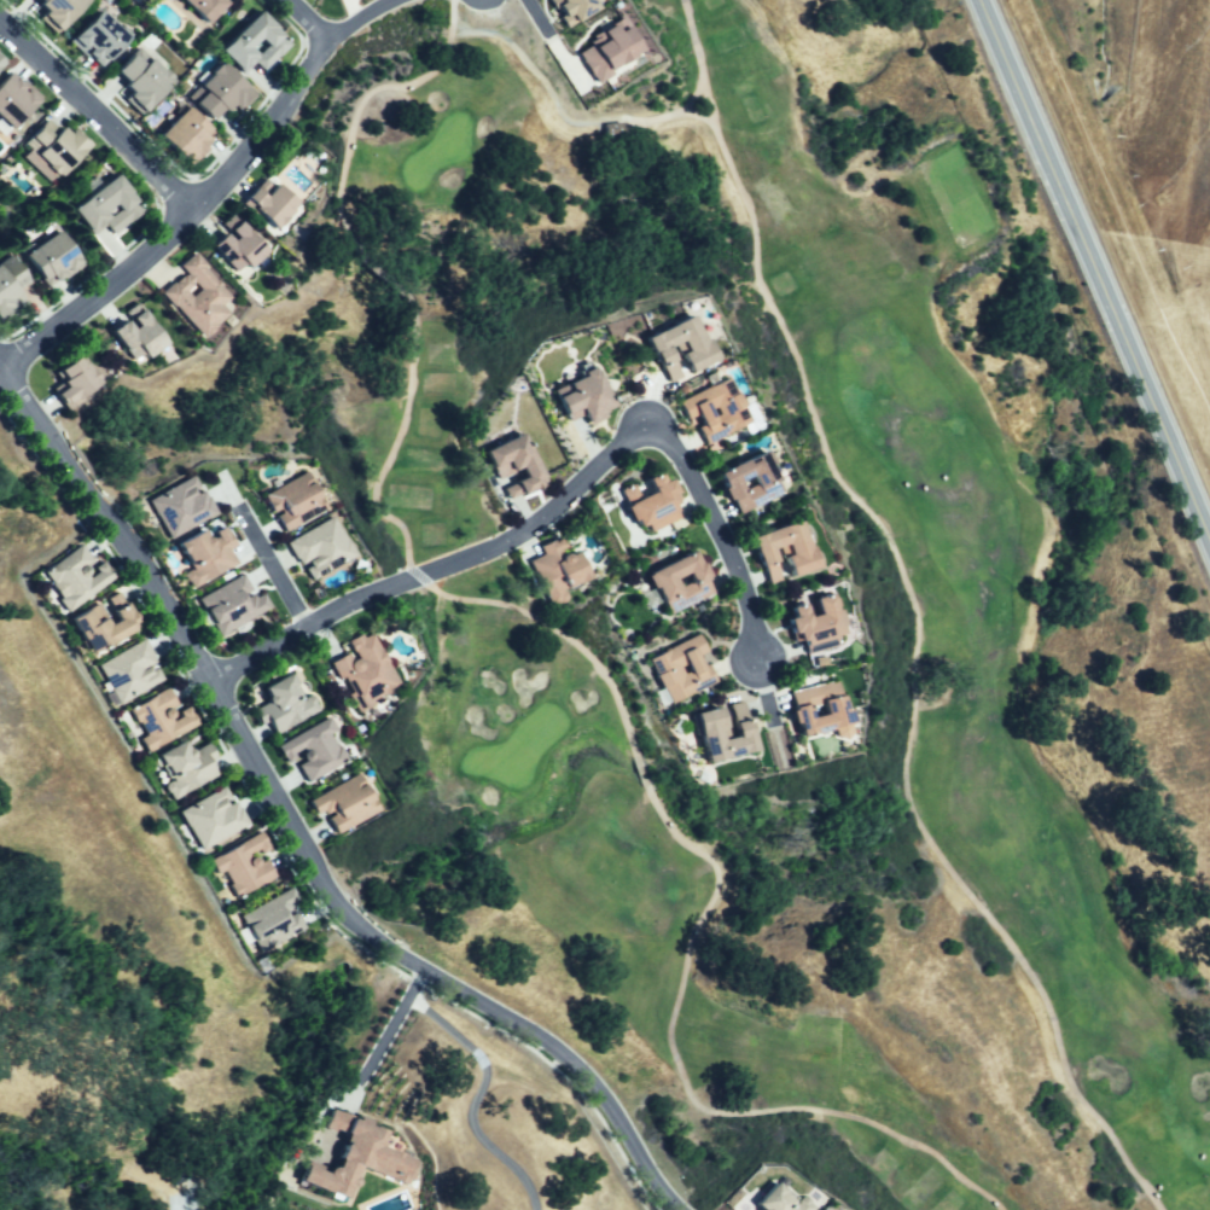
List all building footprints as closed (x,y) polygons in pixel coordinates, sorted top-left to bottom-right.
[(82,0),(36,0),(42,6),(35,14),(54,31),(82,0)] [(200,33),(223,6),(216,0),(161,0),(200,33)] [(569,12),(559,18),(572,39),(609,16),(599,0),(561,0),(569,12)] [(216,53),(255,11),(291,43),(263,74),(254,65),(267,51),(256,41),(246,52),(256,60),(248,68),(245,65),(238,72),(216,53)] [(66,41),(93,14),(121,42),(103,62),(92,51),(85,58),(66,41)] [(619,29),(628,43),(636,39),(648,58),(601,88),(586,63),(600,54),(594,46),(619,29)] [(173,80),(142,121),(126,107),(135,97),(114,80),(127,62),(146,75),(153,65),(162,71),(173,80)] [(190,99),(216,68),(251,98),(238,112),(231,105),(222,115),(215,110),(209,116),(190,99)] [(4,130),(0,127),(0,75),(2,72),(31,99),(4,130)] [(156,139),(185,109),(208,130),(200,138),(209,146),(187,169),(156,139)] [(63,179),(92,146),(68,124),(57,135),(46,126),(27,146),(63,179)] [(65,210),(109,175),(139,214),(110,237),(101,227),(117,214),(107,202),(97,210),(101,216),(82,232),(65,210)] [(275,234),(299,205),(275,186),(263,199),(252,191),(240,205),(275,234)] [(264,255),(231,220),(222,227),(234,239),(229,244),(221,235),(209,248),(235,275),(245,266),(249,270),(264,255)] [(56,231),(83,260),(58,284),(52,277),(45,284),(23,262),(56,231)] [(192,255),(204,268),(202,270),(228,299),(220,307),(228,316),(200,342),(159,296),(182,275),(192,286),(184,293),(191,301),(200,292),(179,268),(192,255)] [(0,269),(0,322),(18,307),(10,296),(25,283),(8,262),(0,269)] [(140,313),(167,347),(136,371),(107,333),(122,321),(130,331),(135,327),(129,320),(140,313)] [(641,339),(683,315),(710,361),(667,386),(641,339)] [(72,359),(91,383),(58,408),(51,397),(60,390),(50,377),(72,359)] [(619,405),(600,359),(576,370),(580,378),(552,389),(560,408),(578,401),(586,419),(619,405)] [(674,405),(722,380),(744,423),(702,443),(690,420),(683,424),(674,405)] [(524,425),(551,482),(507,502),(501,488),(519,479),(511,463),(491,472),(479,447),(524,425)] [(1,444),(0,443),(0,426),(10,438),(1,444)] [(725,500),(711,475),(758,450),(781,498),(739,519),(732,502),(755,491),(747,477),(734,483),(739,493),(725,500)] [(188,469),(141,498),(169,541),(215,512),(203,491),(187,501),(181,491),(197,481),(188,469)] [(266,491),(306,469),(320,494),(296,508),(303,520),(287,530),(266,491)] [(615,489),(624,507),(619,510),(626,523),(630,520),(633,525),(639,523),(644,533),(674,517),(669,508),(673,507),(668,498),(674,494),(665,479),(658,483),(653,473),(640,481),(646,491),(636,496),(628,482),(615,489)] [(310,535),(341,517),(362,555),(350,563),(344,552),(322,564),(327,572),(312,581),(291,546),(310,535)] [(226,523),(171,558),(192,591),(237,563),(228,549),(239,542),(226,523)] [(780,581),(768,549),(778,546),(789,576),(810,568),(793,523),(746,541),(764,587),(780,581)] [(524,564),(536,558),(533,549),(555,539),(560,548),(552,552),(555,559),(568,553),(580,580),(557,591),(562,600),(545,609),(524,564)] [(76,542),(39,575),(66,612),(111,578),(99,562),(91,570),(93,575),(83,582),(76,569),(88,560),(76,542)] [(688,552),(642,577),(665,621),(685,611),(684,610),(711,595),(688,552)] [(273,607),(223,640),(199,603),(235,580),(245,594),(258,586),(273,607)] [(783,621),(789,618),(786,609),(799,605),(803,619),(815,617),(810,598),(828,593),(839,636),(831,639),(833,647),(805,655),(801,638),(787,640),(783,621)] [(116,594),(130,623),(85,658),(68,623),(85,610),(92,624),(100,617),(105,627),(111,622),(103,605),(116,594)] [(331,665),(348,652),(345,647),(367,630),(396,691),(357,721),(331,665)] [(694,638),(704,657),(697,661),(700,668),(704,667),(712,683),(668,705),(646,662),(694,638)] [(136,673),(151,664),(139,639),(95,669),(114,711),(159,680),(155,670),(140,680),(136,673)] [(250,715),(263,705),(258,692),(281,676),(295,702),(307,694),(314,710),(269,739),(262,721),(255,726),(250,715)] [(789,694),(834,683),(844,725),(795,735),(789,710),(803,706),(805,716),(815,714),(813,703),(792,708),(789,694)] [(194,722),(186,705),(176,712),(180,719),(170,726),(164,712),(173,706),(164,687),(130,712),(142,738),(139,740),(146,757),(194,722)] [(716,709),(720,729),(714,731),(716,743),(734,739),(728,706),(740,704),(750,752),(702,763),(692,714),(716,709)] [(275,749),(324,715),(332,733),(328,735),(339,758),(303,784),(296,768),(307,760),(301,747),(290,755),(291,760),(283,766),(275,749)] [(214,775),(209,767),(215,762),(206,744),(190,757),(181,739),(159,757),(171,783),(168,786),(178,804),(214,775)] [(335,839),(374,811),(356,770),(306,804),(313,819),(322,811),(335,839)] [(235,804),(228,809),(223,799),(227,797),(222,786),(185,813),(203,855),(245,826),(235,804)] [(267,851),(257,832),(214,867),(234,907),(272,878),(263,861),(255,868),(249,856),(256,850),(260,857),(267,851)] [(299,930),(292,913),(283,920),(279,912),(293,902),(287,889),(243,920),(261,958),(299,930)] [(415,1167),(378,1150),(383,1135),(327,1109),(320,1130),(341,1140),(330,1180),(297,1165),(292,1183),(343,1208),(356,1165),(408,1191),(415,1167)] [(779,1173),(745,1199),(751,1209),(817,1209),(824,1204),(779,1173)]
